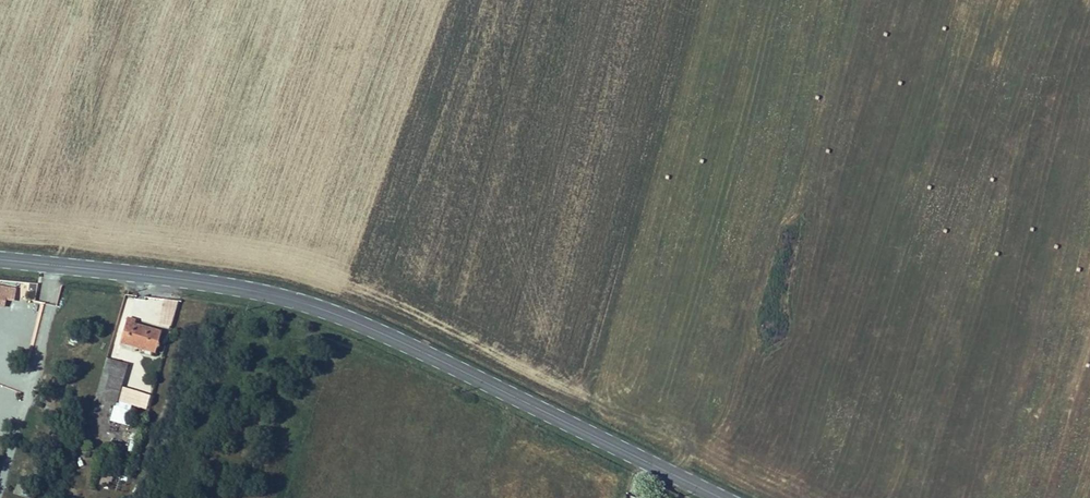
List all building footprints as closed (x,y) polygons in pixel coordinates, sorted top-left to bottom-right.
[(16,286),(0,285),(0,306),(5,306),(5,299),(15,300),(16,286)] [(127,318),(119,343),(155,353),(161,332),(135,325),(136,321),(127,318)] [(114,361),(106,359),(96,395),(104,398),(114,361)] [(127,365),(114,361),(104,398),(117,401),(127,365)] [(114,406),(110,421),(131,427),(135,412),(114,406)] [(627,488),(624,497),(653,497),(627,488)]
